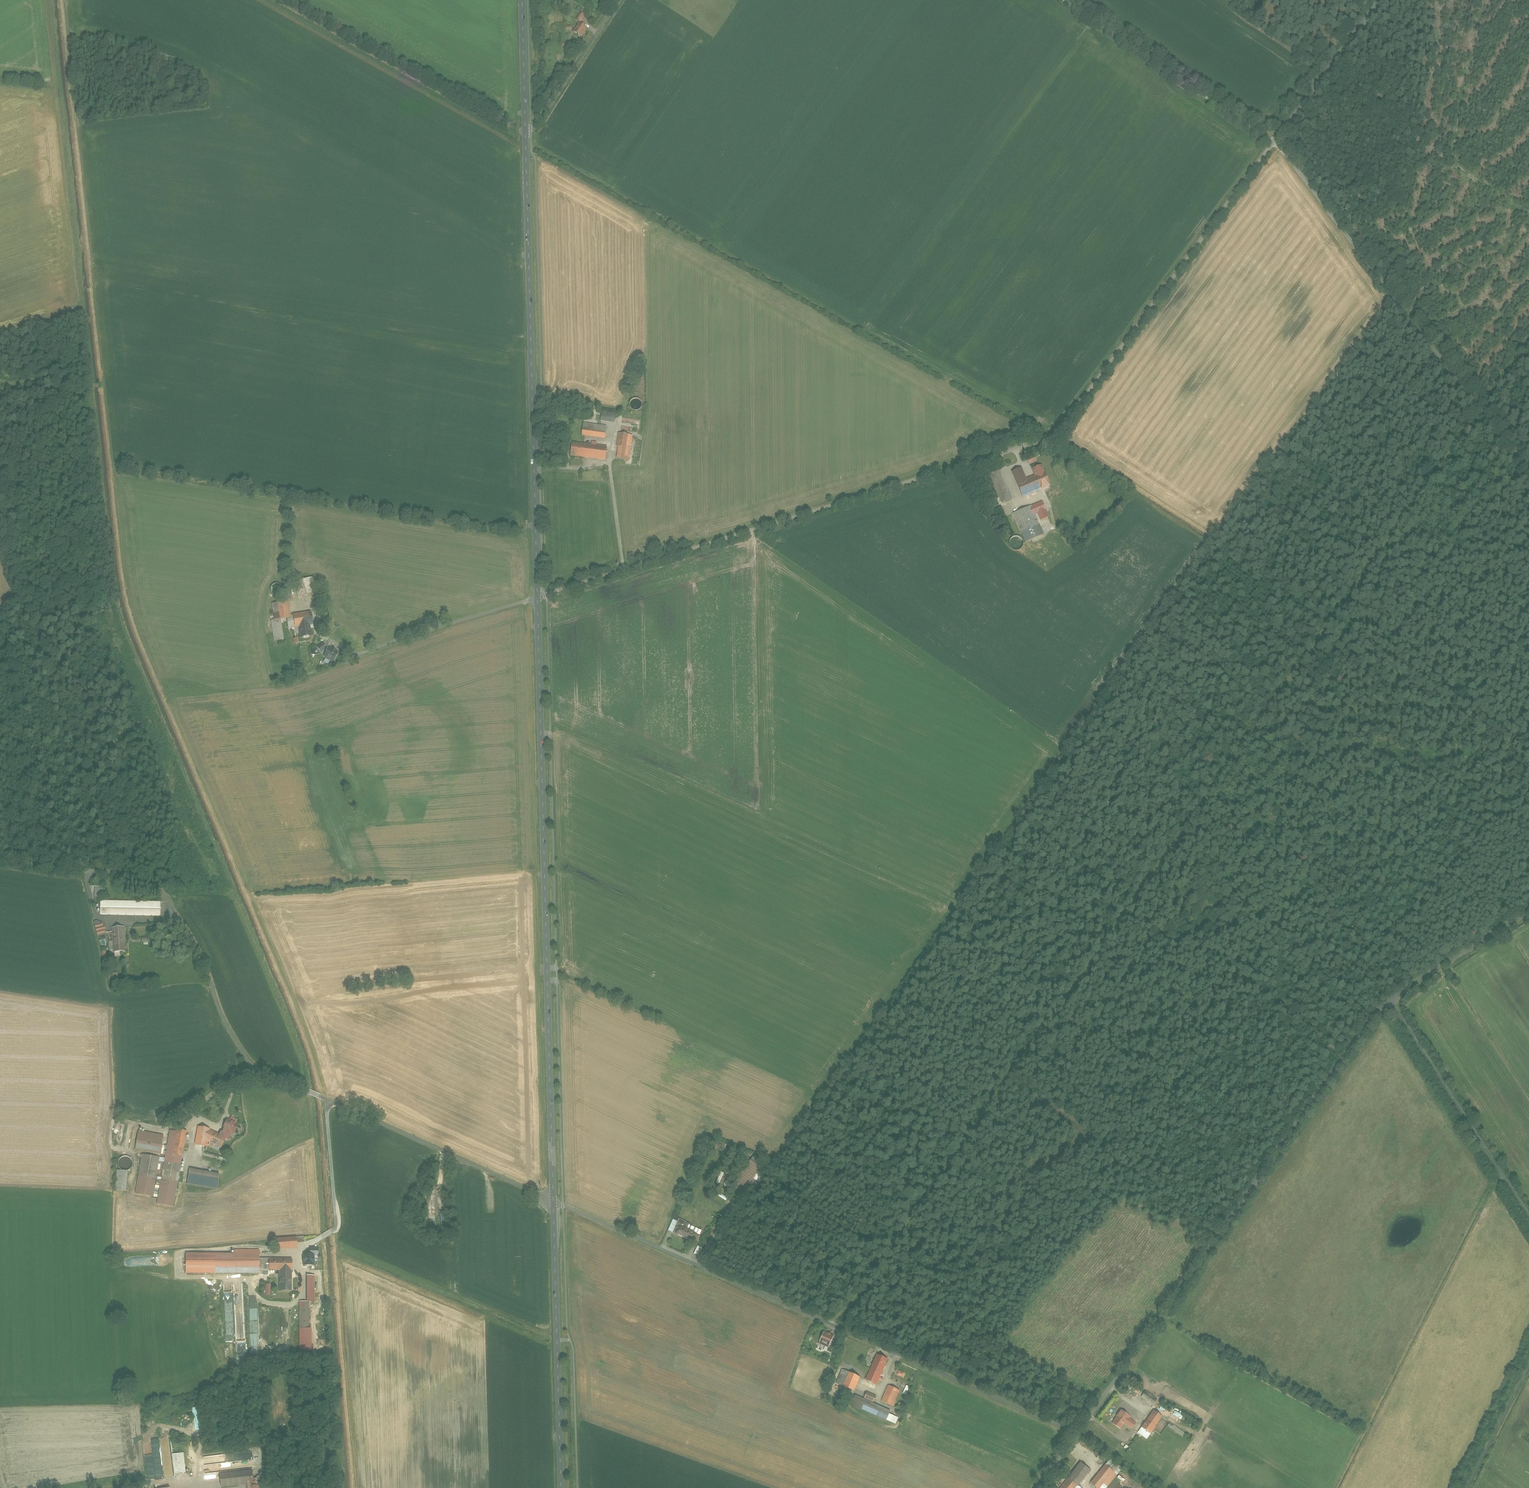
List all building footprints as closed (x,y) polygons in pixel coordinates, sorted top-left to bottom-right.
[(585,17),(580,13),(576,20),(582,24),(584,21),(583,21),(585,17)] [(588,30),(579,24),(573,33),(582,39),(588,30)] [(630,405),(630,407),(631,408),(633,409),(635,410),(637,410),(639,409),(641,408),(642,406),(642,404),(642,402),(641,400),(639,398),(637,397),(635,398),(633,398),(631,399),(630,401),(629,403),(630,405)] [(616,412),(602,410),(600,421),(615,422),(616,412)] [(607,425),(583,422),(581,435),(605,438),(607,425)] [(633,435),(618,433),(616,446),(618,447),(616,458),(629,460),(633,435)] [(591,444),(572,442),(570,455),(605,460),(607,446),(596,445),(597,441),(592,441),(591,444)] [(1022,468),(1013,472),(1023,497),(1050,486),(1042,465),(1032,469),(1034,475),(1026,478),(1022,468)] [(1011,499),(1003,477),(994,480),(1003,502),(1011,499)] [(1042,501),(1013,513),(1025,542),(1044,534),(1036,514),(1038,513),(1041,520),(1049,517),(1042,501)] [(315,591),(311,576),(293,581),(297,595),(315,591)] [(280,586),(279,584),(277,583),(275,583),(272,584),(271,585),(269,586),(269,589),(269,591),(271,592),(273,594),(275,594),(277,594),(279,592),(280,591),(280,588),(280,586)] [(312,623),(310,610),(289,614),(286,597),(275,599),(275,601),(269,602),(272,618),(269,619),(272,639),(282,638),(279,620),(285,619),(286,628),(295,626),(298,639),(311,637),(309,624),(312,623)] [(325,646),(320,641),(315,645),(320,651),(320,650),(324,652),(322,655),(324,656),(323,657),(328,660),(329,659),(331,660),(337,649),(329,644),(327,647),(325,646)] [(102,883),(94,883),(93,901),(98,901),(98,911),(160,912),(160,897),(102,896),(102,883)] [(96,916),(93,917),(98,936),(100,936),(101,941),(105,940),(104,935),(106,934),(104,928),(104,925),(105,925),(104,921),(103,921),(102,918),(101,918),(96,916)] [(125,947),(123,922),(110,923),(112,948),(114,948),(114,951),(119,951),(119,948),(125,947)] [(118,975),(116,968),(108,970),(110,977),(118,975)] [(225,1127),(223,1131),(228,1133),(226,1138),(229,1139),(232,1132),(235,1134),(240,1123),(238,1122),(239,1119),(232,1115),(230,1118),(228,1118),(224,1127),(225,1127)] [(211,1127),(199,1125),(196,1144),(208,1146),(208,1143),(221,1149),(226,1138),(228,1133),(223,1131),(222,1130),(221,1133),(211,1128),(211,1127)] [(177,1130),(171,1129),(168,1145),(163,1144),(165,1134),(139,1130),(136,1149),(161,1154),(161,1156),(143,1153),(136,1193),(153,1196),(160,1160),(166,1161),(158,1203),(174,1206),(183,1157),(187,1157),(188,1152),(184,1151),(186,1139),(192,1140),(194,1132),(178,1129),(177,1130)] [(727,1145),(720,1142),(719,1145),(722,1146),(720,1150),(726,1153),(728,1149),(726,1148),(727,1145)] [(131,1157),(129,1156),(127,1155),(124,1155),(122,1156),(120,1158),(119,1160),(119,1163),(120,1165),(121,1167),(123,1169),(125,1169),(127,1169),(129,1169),(131,1167),(132,1166),(133,1163),(133,1161),(132,1159),(131,1157)] [(221,1173),(190,1168),(188,1183),(218,1189),(221,1173)] [(129,1170),(118,1169),(116,1190),(127,1191),(129,1170)] [(724,1174),(721,1173),(716,1183),(719,1185),(720,1183),(722,1185),(725,1179),(723,1178),(724,1174)] [(668,1231),(673,1234),(678,1222),(673,1220),(668,1231)] [(690,1225),(679,1220),(678,1222),(673,1234),(676,1235),(676,1236),(693,1244),(695,1238),(698,1240),(702,1232),(689,1226),(690,1225)] [(295,1232),(272,1234),(273,1238),(273,1245),(296,1244),(295,1232)] [(291,1253),(259,1254),(258,1245),(233,1245),(233,1269),(259,1269),(259,1266),(278,1266),(278,1287),(291,1287),(291,1253)] [(313,1246),(302,1246),(302,1262),(313,1262),(313,1246)] [(703,1249),(698,1246),(694,1255),(699,1257),(703,1249)] [(314,1270),(298,1271),(298,1324),(309,1324),(308,1296),(314,1296),(314,1270)] [(820,1341),(830,1346),(834,1336),(824,1332),(820,1341)] [(879,1357),(869,1380),(879,1384),(889,1361),(879,1357)] [(855,1393),(862,1377),(845,1371),(839,1386),(855,1393)] [(892,1387),(886,1400),(896,1404),(902,1391),(892,1387)] [(1157,1399),(1145,1391),(1141,1398),(1152,1406),(1157,1399)] [(858,1399),(854,1406),(888,1421),(891,1413),(858,1399)] [(1121,1410),(1110,1424),(1120,1431),(1125,1425),(1132,1430),(1137,1424),(1129,1418),(1130,1417),(1121,1410)] [(1163,1417),(1154,1411),(1141,1428),(1150,1435),(1163,1417)] [(153,1460),(152,1449),(148,1450),(148,1453),(147,1453),(147,1454),(145,1454),(145,1461),(153,1460)] [(186,1472),(184,1452),(173,1454),(175,1473),(186,1472)] [(1078,1487),(1090,1471),(1081,1463),(1060,1487),(1079,1487),(1078,1487)] [(1104,1466),(1090,1484),(1095,1487),(1107,1487),(1117,1476),(1104,1466)] [(253,1483),(255,1483),(253,1469),(221,1473),(222,1487),(248,1484),(249,1487),(261,1487),(261,1484),(253,1484),(253,1483)]
